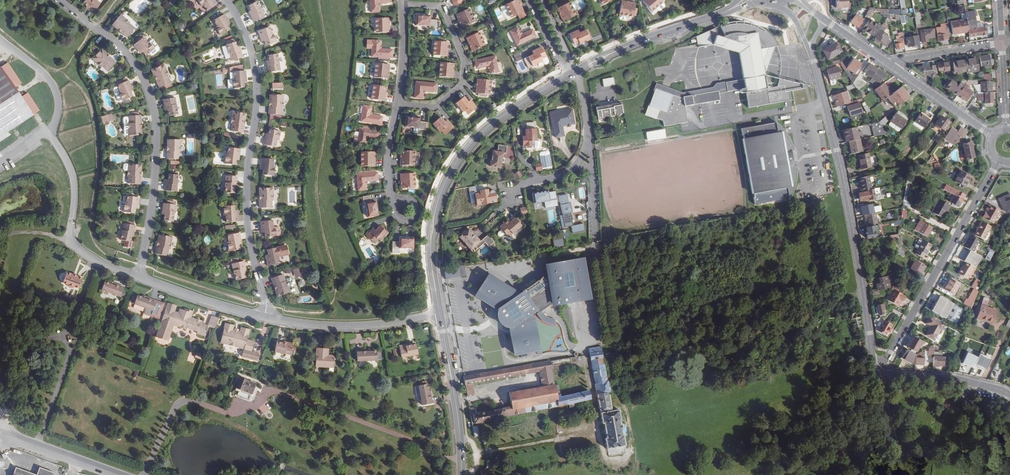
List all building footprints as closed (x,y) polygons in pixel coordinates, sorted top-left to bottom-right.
[(85,1),(82,3),(86,7),(87,6),(89,7),(87,9),(92,13),(100,4),(95,0),(84,0),(85,1)] [(216,5),(217,4),(214,0),(197,0),(202,7),(203,5),(207,11),(216,5)] [(371,13),(379,12),(378,4),(389,3),(388,0),(370,0),(371,13)] [(521,6),(519,6),(516,0),(515,0),(505,5),(507,10),(509,14),(515,11),(517,15),(519,18),(525,15),(521,6)] [(901,9),(902,15),(907,14),(914,13),(914,9),(906,10),(905,4),(906,4),(905,0),(900,0),(901,9)] [(254,22),(256,21),(265,16),(257,1),(249,6),(251,11),(253,14),(251,15),(254,22)] [(564,21),(570,18),(568,14),(574,10),(570,1),(559,7),(563,14),(561,15),(564,21)] [(619,15),(634,17),(635,3),(628,2),(628,4),(620,3),(619,15)] [(651,2),(648,5),(653,11),(656,8),(651,2)] [(469,9),(456,14),(459,21),(460,20),(463,27),(474,22),(469,9)] [(875,11),(869,10),(867,13),(860,9),(857,13),(864,17),(865,16),(869,19),(875,11)] [(965,13),(966,20),(968,30),(976,28),(983,27),(982,22),(976,23),(975,16),(978,16),(977,11),(965,13)] [(224,14),(223,15),(214,20),(217,26),(216,27),(220,35),(230,30),(227,26),(226,22),(228,21),(224,14)] [(859,28),(864,20),(856,14),(851,22),(859,28)] [(900,15),(900,20),(901,24),(908,23),(907,14),(902,15),(900,15)] [(121,15),(113,24),(112,25),(117,29),(119,27),(123,30),(121,32),(127,38),(128,36),(135,28),(129,23),(125,20),(126,19),(121,15)] [(416,15),(416,25),(429,26),(429,27),(436,27),(439,27),(439,20),(436,20),(436,19),(430,19),(430,15),(416,15)] [(387,18),(375,19),(376,29),(383,28),(383,33),(390,33),(389,26),(388,26),(387,18)] [(874,36),(875,35),(881,26),(878,24),(877,25),(869,19),(862,30),(871,35),(872,34),(874,36)] [(953,35),(968,32),(968,30),(966,20),(951,22),(953,35)] [(743,24),(736,24),(729,25),(721,28),(725,37),(722,37),(717,36),(716,28),(696,37),(698,45),(701,44),(701,47),(713,45),(717,44),(725,47),(727,40),(735,39),(736,40),(746,43),(751,69),(742,71),(743,79),(716,84),(713,87),(682,93),(683,99),(655,89),(648,107),(659,111),(656,119),(663,121),(664,126),(687,122),(685,106),(720,100),(718,90),(726,88),(727,92),(740,89),(739,91),(740,92),(740,93),(742,93),(746,93),(750,95),(747,103),(748,108),(791,100),(789,91),(803,89),(802,84),(779,79),(777,87),(768,88),(764,66),(761,67),(767,48),(777,46),(774,41),(771,37),(766,32),(764,31),(760,36),(755,32),(757,29),(749,26),(743,24)] [(936,29),(937,37),(938,41),(951,39),(948,24),(945,24),(945,27),(936,29)] [(885,44),(888,40),(890,37),(883,32),(886,28),(882,25),(881,26),(875,35),(876,35),(875,37),(885,44)] [(269,27),(260,30),(258,31),(260,38),(263,37),(264,41),(266,46),(276,42),(273,33),(272,34),(269,27)] [(536,36),(534,32),(532,33),(530,30),(521,34),(517,27),(510,30),(517,46),(536,36)] [(976,29),(976,28),(968,30),(968,32),(969,37),(981,35),(981,36),(987,35),(986,27),(976,29)] [(922,43),(928,42),(928,39),(934,38),(933,29),(921,31),(922,43)] [(586,30),(580,33),(576,34),(575,31),(570,34),(574,44),(579,42),(580,44),(591,39),(586,30)] [(479,32),(466,38),(469,44),(471,44),(474,50),(485,46),(479,32)] [(904,48),(902,36),(903,36),(902,33),(898,33),(898,36),(896,37),(897,41),(894,41),(895,50),(904,48)] [(908,47),(920,45),(918,36),(906,38),(908,47)] [(143,37),(135,44),(134,45),(138,50),(140,49),(143,52),(146,56),(155,49),(149,42),(147,43),(143,37)] [(888,40),(885,44),(875,37),(874,39),(887,48),(891,42),(888,40)] [(231,61),(241,58),(243,57),(241,50),(238,51),(237,47),(235,42),(234,38),(225,41),(227,45),(222,47),(225,59),(230,58),(231,61)] [(725,47),(717,44),(713,45),(739,53),(742,71),(751,69),(746,43),(736,40),(735,39),(727,40),(725,47)] [(380,41),(372,40),(371,57),(392,58),(392,54),(390,54),(390,50),(380,49),(380,41)] [(446,42),(434,41),(433,51),(441,52),(440,56),(447,57),(448,50),(446,50),(446,42)] [(823,52),(828,60),(842,52),(836,43),(823,52)] [(538,52),(534,54),(528,57),(533,66),(543,61),(542,59),(547,57),(542,47),(536,49),(538,52)] [(107,71),(115,64),(116,63),(110,57),(108,59),(105,56),(107,54),(102,49),(101,50),(93,58),(97,63),(98,62),(102,66),(107,71)] [(517,62),(523,59),(520,52),(514,55),(517,62)] [(494,53),(475,60),(477,64),(479,64),(480,67),(490,63),(493,71),(501,68),(494,53)] [(268,72),(270,72),(280,70),(277,54),(268,55),(269,61),(270,65),(267,65),(268,72)] [(994,64),(993,59),(990,60),(990,55),(979,57),(981,68),(992,66),(991,65),(994,64)] [(533,66),(528,57),(524,59),(529,68),(533,66)] [(855,81),(858,76),(859,76),(856,73),(862,64),(854,59),(847,68),(854,73),(851,76),(855,81)] [(964,61),(966,72),(967,74),(979,72),(976,59),(964,61)] [(955,74),(966,72),(964,61),(953,62),(955,74)] [(452,63),(440,62),(440,72),(447,73),(446,77),(453,78),(453,71),(452,71),(452,63)] [(388,64),(374,63),(372,77),(384,78),(385,71),(387,71),(388,64)] [(949,72),(947,63),(937,65),(938,71),(943,71),(944,73),(949,72)] [(159,88),(161,87),(171,83),(168,76),(165,71),(166,71),(164,64),(151,70),(154,76),(157,75),(159,80),(156,81),(159,88)] [(870,65),(864,73),(872,78),(877,70),(870,65)] [(930,76),(933,79),(936,74),(935,66),(930,67),(930,66),(922,67),(921,72),(929,78),(930,76)] [(10,135),(7,132),(32,116),(1,67),(0,67),(0,142),(10,135)] [(835,79),(840,78),(839,73),(841,72),(838,67),(827,71),(829,79),(835,78),(835,79)] [(855,81),(851,76),(848,70),(845,72),(853,84),(855,81)] [(879,83),(885,75),(877,70),(872,78),(870,81),(874,85),(877,82),(879,83)] [(245,71),(244,71),(233,72),(234,79),(232,79),(233,88),(244,87),(244,82),(243,78),(246,78),(245,71)] [(858,91),(860,89),(867,83),(858,76),(855,81),(853,84),(856,88),(858,91)] [(613,77),(602,80),(604,87),(615,85),(613,77)] [(491,81),(477,79),(477,86),(478,86),(477,94),(490,95),(491,81)] [(128,80),(126,81),(123,82),(122,80),(116,82),(121,92),(119,92),(123,101),(133,96),(131,92),(129,88),(131,87),(128,80)] [(947,89),(958,96),(958,95),(965,86),(961,83),(959,86),(952,81),(947,89)] [(978,93),(992,93),(991,82),(980,83),(980,85),(978,85),(977,81),(971,81),(978,93)] [(415,82),(414,98),(422,99),(423,91),(433,92),(434,88),(436,88),(436,83),(415,82)] [(682,93),(662,86),(657,84),(655,89),(683,99),(682,93)] [(883,84),(874,90),(876,92),(884,85),(883,84)] [(383,87),(371,85),(370,95),(378,96),(377,101),(384,101),(384,94),(383,94),(383,87)] [(884,85),(876,92),(883,101),(892,94),(884,85)] [(121,92),(118,86),(114,88),(114,89),(120,102),(123,101),(119,92),(121,92)] [(974,92),(965,86),(958,95),(968,101),(974,92)] [(863,98),(858,91),(856,88),(854,89),(861,99),(863,99),(863,98)] [(905,97),(899,89),(892,95),(898,102),(905,97)] [(838,107),(846,104),(850,103),(849,99),(847,98),(847,96),(848,95),(846,91),(834,96),(835,100),(836,99),(837,102),(836,103),(838,107)] [(993,93),(992,93),(978,93),(978,98),(981,97),(981,104),(993,104),(993,93)] [(283,95),(271,95),(270,95),(269,102),(272,102),(272,106),(269,106),(269,114),(270,114),(281,115),(281,107),(282,102),(283,102),(283,95)] [(468,102),(464,97),(456,103),(463,112),(465,111),(468,115),(477,108),(473,103),(470,105),(468,102)] [(169,116),(178,114),(175,98),(163,100),(164,107),(167,107),(168,110),(169,116)] [(621,103),(617,103),(617,105),(599,108),(599,107),(596,107),(598,120),(604,119),(604,118),(608,117),(617,116),(617,114),(623,113),(621,103)] [(847,107),(850,116),(862,113),(858,103),(847,107)] [(370,107),(362,105),(360,122),(380,125),(381,121),(379,121),(379,116),(369,115),(370,107)] [(656,119),(659,111),(648,107),(646,115),(656,119)] [(575,124),(572,109),(551,113),(556,138),(564,136),(563,126),(575,124)] [(886,117),(879,109),(873,114),(879,123),(886,117)] [(231,131),(241,133),(243,133),(244,125),(242,125),(243,120),(245,120),(246,114),(244,113),(233,111),(232,118),(233,118),(232,124),(231,131)] [(129,116),(129,123),(129,129),(128,129),(129,135),(129,136),(140,135),(142,135),(142,128),(139,128),(139,123),(141,123),(141,115),(139,115),(139,112),(129,113),(129,116)] [(923,128),(929,120),(920,113),(914,122),(923,128)] [(890,122),(901,130),(906,122),(895,114),(890,122)] [(406,116),(405,127),(413,128),(419,128),(418,130),(425,130),(426,122),(420,122),(420,118),(415,117),(411,117),(406,116)] [(445,122),(441,117),(433,124),(440,133),(442,131),(445,135),(454,128),(450,123),(447,125),(445,122)] [(935,125),(945,132),(950,123),(941,117),(935,125)] [(797,172),(797,170),(797,168),(797,166),(793,166),(791,151),(794,150),(793,148),(792,146),(791,143),(790,140),(788,138),(787,135),(785,133),(784,130),(782,128),(780,126),(778,123),(776,122),(775,121),(775,122),(741,129),(742,135),(743,135),(744,139),(742,139),(752,194),(753,194),(754,197),(753,198),(754,205),(788,199),(788,200),(789,199),(790,197),(792,194),(793,191),(794,188),(794,186),(795,182),(796,180),(796,177),(797,174),(797,172)] [(874,137),(884,135),(886,134),(879,123),(871,124),(874,137)] [(362,128),(360,128),(359,133),(358,136),(357,144),(365,145),(367,137),(377,139),(377,135),(380,135),(380,131),(372,130),(362,128)] [(845,143),(848,142),(859,140),(856,128),(843,131),(845,143)] [(957,132),(957,133),(951,129),(944,139),(955,146),(965,131),(961,128),(957,132)] [(264,145),(265,145),(275,147),(277,140),(279,141),(280,132),(270,129),(269,134),(268,138),(265,138),(264,145)] [(532,146),(534,146),(534,148),(536,149),(539,149),(540,147),(540,141),(536,141),(536,129),(525,129),(526,136),(526,139),(522,139),(523,147),(525,146),(526,148),(531,148),(532,146)] [(666,130),(647,131),(647,140),(667,139),(666,130)] [(167,159),(169,159),(179,159),(179,152),(179,147),(180,147),(181,140),(169,140),(167,140),(167,146),(170,146),(170,151),(167,151),(167,159)] [(859,140),(848,142),(851,154),(862,152),(860,140),(859,140)] [(975,165),(974,158),(975,158),(971,142),(962,144),(966,160),(967,160),(968,166),(975,165)] [(507,146),(498,145),(497,152),(493,151),(490,166),(500,168),(503,153),(505,154),(507,146)] [(240,149),(238,149),(228,148),(227,154),(226,154),(224,164),(235,165),(236,160),(237,156),(239,156),(240,149)] [(414,150),(402,150),(402,158),(400,158),(400,165),(407,165),(407,160),(414,160),(414,150)] [(374,152),(362,152),(361,162),(369,162),(368,167),(375,167),(375,160),(373,160),(374,152)] [(871,167),(868,154),(858,156),(861,170),(871,167)] [(274,160),(263,158),(262,158),(261,166),(264,166),(263,170),(263,175),(274,176),(275,167),(273,166),(274,160)] [(142,165),(140,165),(128,164),(128,171),(129,171),(129,176),(128,184),(138,184),(140,184),(141,177),(138,176),(139,172),(141,172),(142,165)] [(520,174),(518,171),(513,174),(515,178),(517,180),(522,176),(520,174)] [(378,177),(378,172),(357,174),(358,190),(367,190),(366,182),(376,181),(376,177),(378,177)] [(965,187),(970,178),(960,172),(955,181),(965,187)] [(165,191),(166,191),(177,192),(178,175),(169,174),(168,180),(168,184),(165,184),(165,191)] [(414,175),(400,175),(400,182),(402,182),(402,189),(414,189),(414,175)] [(237,176),(236,176),(225,176),(225,193),(234,193),(234,188),(235,184),(237,184),(237,176)] [(858,178),(861,192),(868,190),(871,190),(869,176),(858,178)] [(965,195),(947,185),(944,190),(954,196),(950,203),(958,207),(963,199),(963,198),(965,195)] [(260,208),(261,208),(272,208),(272,200),(272,195),(273,195),(273,188),(261,188),(259,188),(259,195),(262,195),(262,200),(260,200),(260,208)] [(495,191),(488,193),(488,189),(477,191),(478,193),(475,194),(475,197),(474,198),(473,199),(473,201),(475,202),(476,203),(477,205),(497,202),(495,191)] [(868,190),(868,192),(859,194),(860,202),(870,200),(870,202),(876,200),(874,189),(871,190),(868,190)] [(548,195),(548,191),(532,193),(534,204),(544,202),(549,201),(550,203),(557,202),(556,193),(548,195)] [(998,198),(999,202),(1000,204),(1002,207),(1003,210),(1004,209),(1005,212),(1009,211),(1009,213),(1009,193),(998,198)] [(139,197),(137,197),(127,196),(126,203),(124,203),(123,212),(134,213),(135,208),(135,205),(138,205),(139,197)] [(368,217),(378,215),(376,202),(371,202),(370,196),(363,197),(364,204),(365,203),(368,217)] [(950,206),(939,200),(932,213),(943,219),(950,206)] [(167,204),(163,203),(162,211),(165,211),(165,215),(164,220),(173,222),(175,205),(175,202),(167,201),(167,204)] [(558,208),(557,202),(550,203),(549,201),(544,202),(546,210),(548,210),(555,209),(558,208)] [(1000,211),(989,204),(985,210),(987,211),(983,219),(993,224),(1000,211)] [(863,216),(864,216),(874,213),(872,205),(861,207),(863,216)] [(226,222),(236,222),(238,222),(238,214),(235,215),(235,211),(234,206),(223,206),(224,215),(226,215),(226,222)] [(573,226),(570,213),(563,215),(565,227),(573,226)] [(875,213),(874,213),(864,216),(865,220),(866,219),(868,228),(878,226),(875,213)] [(522,226),(515,218),(510,223),(507,224),(505,222),(500,227),(501,229),(501,231),(504,234),(506,234),(507,236),(511,232),(513,234),(522,226)] [(272,220),(262,221),(261,222),(261,229),(264,229),(264,233),(265,237),(276,236),(275,228),(275,227),(273,227),(272,220)] [(124,221),(123,223),(120,240),(130,242),(131,236),(131,232),(134,233),(135,225),(133,225),(134,223),(124,221)] [(927,237),(932,228),(924,223),(923,223),(920,221),(914,230),(927,237)] [(978,229),(976,231),(974,236),(983,241),(991,227),(981,222),(977,229),(978,229)] [(572,226),(573,234),(586,231),(584,223),(572,226)] [(370,232),(366,236),(375,244),(378,239),(380,241),(387,232),(379,226),(375,231),(372,234),(370,232)] [(867,239),(876,238),(875,235),(882,235),(881,230),(880,230),(879,226),(878,226),(868,228),(866,228),(867,232),(866,233),(867,239)] [(481,242),(480,242),(469,229),(459,237),(471,251),(473,249),(475,252),(478,249),(475,247),(481,242)] [(239,233),(237,233),(227,235),(229,242),(227,243),(229,252),(239,250),(240,249),(239,245),(238,241),(240,240),(239,233)] [(172,237),(161,235),(159,235),(158,241),(160,242),(159,247),(157,246),(155,254),(157,254),(167,256),(169,249),(170,244),(171,244),(172,237)] [(494,242),(488,235),(482,240),(485,243),(489,247),(494,242)] [(972,252),(978,241),(970,237),(964,248),(972,252)] [(412,249),(413,239),(399,238),(398,242),(391,241),(390,252),(397,253),(398,248),(412,249)] [(555,248),(565,246),(564,238),(554,240),(555,248)] [(923,241),(919,239),(914,247),(918,249),(923,241)] [(480,242),(481,242),(475,247),(478,249),(485,243),(482,240),(480,242)] [(926,255),(931,245),(923,241),(918,249),(915,254),(923,259),(925,255),(926,255)] [(280,264),(278,257),(287,255),(288,253),(287,247),(285,246),(267,250),(268,254),(269,258),(266,259),(268,266),(270,266),(280,264)] [(900,250),(899,249),(897,248),(896,253),(904,257),(907,253),(900,250)] [(537,313),(549,303),(550,306),(584,300),(576,260),(543,265),(545,276),(540,280),(538,278),(519,293),(520,295),(515,299),(513,296),(487,276),(473,294),(495,310),(495,312),(495,315),(495,317),(496,319),(497,321),(498,322),(500,324),(502,326),(504,327),(506,327),(509,327),(513,354),(538,350),(533,319),(532,317),(537,313)] [(242,261),(232,264),(236,280),(245,278),(244,273),(243,269),(245,268),(244,261),(242,261)] [(906,267),(896,261),(894,266),(893,268),(902,273),(906,267)] [(921,275),(925,267),(915,261),(910,269),(921,275)] [(957,274),(967,279),(974,267),(965,262),(963,265),(957,274)] [(446,279),(466,275),(464,265),(444,268),(446,279)] [(299,267),(294,269),(296,277),(302,275),(299,267)] [(83,278),(67,272),(63,283),(79,289),(83,278)] [(283,274),(273,278),(271,278),(274,285),(276,285),(278,289),(275,290),(277,297),(290,292),(295,291),(293,285),(294,284),(295,283),(294,280),(293,279),(291,280),(291,277),(285,279),(283,274)] [(877,291),(890,288),(888,276),(879,279),(880,284),(876,285),(877,291)] [(954,296),(960,284),(949,278),(943,290),(954,296)] [(120,297),(123,289),(124,287),(117,285),(117,287),(110,284),(108,284),(109,283),(105,282),(105,283),(104,282),(101,290),(120,297)] [(894,290),(888,301),(897,306),(900,301),(901,299),(904,300),(906,297),(898,292),(894,290)] [(979,292),(976,290),(970,301),(966,299),(964,304),(970,307),(972,303),(973,304),(979,292)] [(143,313),(159,319),(165,304),(150,299),(149,301),(142,298),(141,298),(141,297),(138,296),(137,296),(136,298),(136,299),(131,297),(129,302),(145,308),(143,313)] [(954,304),(940,296),(932,311),(945,319),(954,304)] [(994,317),(996,310),(984,306),(986,300),(981,299),(979,304),(981,305),(977,319),(991,324),(992,322),(996,323),(997,318),(994,317)] [(184,311),(180,309),(178,313),(174,312),(173,311),(175,306),(168,303),(156,337),(168,341),(174,325),(186,329),(187,328),(197,331),(197,333),(204,336),(208,326),(201,323),(201,321),(196,319),(195,321),(190,319),(193,312),(185,309),(184,311)] [(884,309),(883,305),(877,307),(879,316),(880,318),(886,317),(887,308),(884,309)] [(851,311),(849,311),(855,331),(856,331),(857,330),(857,333),(860,332),(860,329),(861,328),(859,318),(857,319),(855,313),(853,313),(852,310),(851,311)] [(212,315),(208,326),(214,328),(218,318),(212,315)] [(943,325),(929,317),(926,324),(930,326),(925,336),(935,341),(938,342),(941,336),(938,335),(943,325)] [(890,329),(892,325),(884,321),(878,331),(886,336),(888,332),(890,333),(892,329),(890,329)] [(254,342),(247,340),(249,330),(241,328),(240,332),(238,332),(239,329),(235,329),(234,331),(232,330),(234,326),(225,323),(220,343),(244,349),(242,357),(258,361),(259,354),(252,352),(254,342)] [(916,353),(920,346),(921,346),(923,342),(914,337),(908,348),(916,353)] [(287,343),(286,344),(276,342),(275,352),(291,355),(293,344),(287,343)] [(418,354),(416,346),(416,344),(406,346),(405,345),(399,346),(401,358),(418,354)] [(624,435),(623,435),(621,420),(619,410),(612,412),(608,390),(610,389),(609,385),(608,381),(607,381),(602,352),(601,346),(589,348),(590,354),(595,384),(597,394),(602,424),(604,424),(606,438),(605,439),(607,449),(619,447),(625,445),(624,436),(624,435)] [(334,368),(335,356),(323,355),(323,349),(317,348),(315,367),(334,368)] [(372,352),(363,352),(363,350),(356,351),(357,361),(377,360),(376,352),(376,351),(372,352)] [(915,358),(916,355),(907,350),(902,359),(915,366),(915,365),(915,358)] [(978,358),(968,353),(962,364),(968,366),(968,365),(970,366),(970,367),(973,368),(975,365),(978,358)] [(991,359),(980,354),(978,358),(975,365),(986,371),(991,359)] [(944,367),(944,358),(941,357),(934,357),(933,362),(933,366),(944,367)] [(521,414),(520,408),(558,401),(552,365),(551,362),(551,360),(512,367),(507,368),(484,372),(479,373),(464,376),(467,396),(473,394),(471,384),(540,372),(543,388),(509,393),(512,407),(475,415),(474,408),(470,409),(473,424),(477,423),(504,418),(504,417),(521,414)] [(558,401),(520,408),(521,414),(548,409),(552,408),(558,407),(569,405),(585,401),(590,400),(589,391),(561,397),(554,365),(554,360),(551,360),(552,365),(558,401)] [(254,384),(239,378),(235,388),(250,394),(254,384)] [(431,397),(429,397),(428,389),(428,388),(427,385),(427,384),(419,386),(422,405),(432,404),(431,397)] [(27,464),(26,469),(35,472),(37,466),(27,464)]
